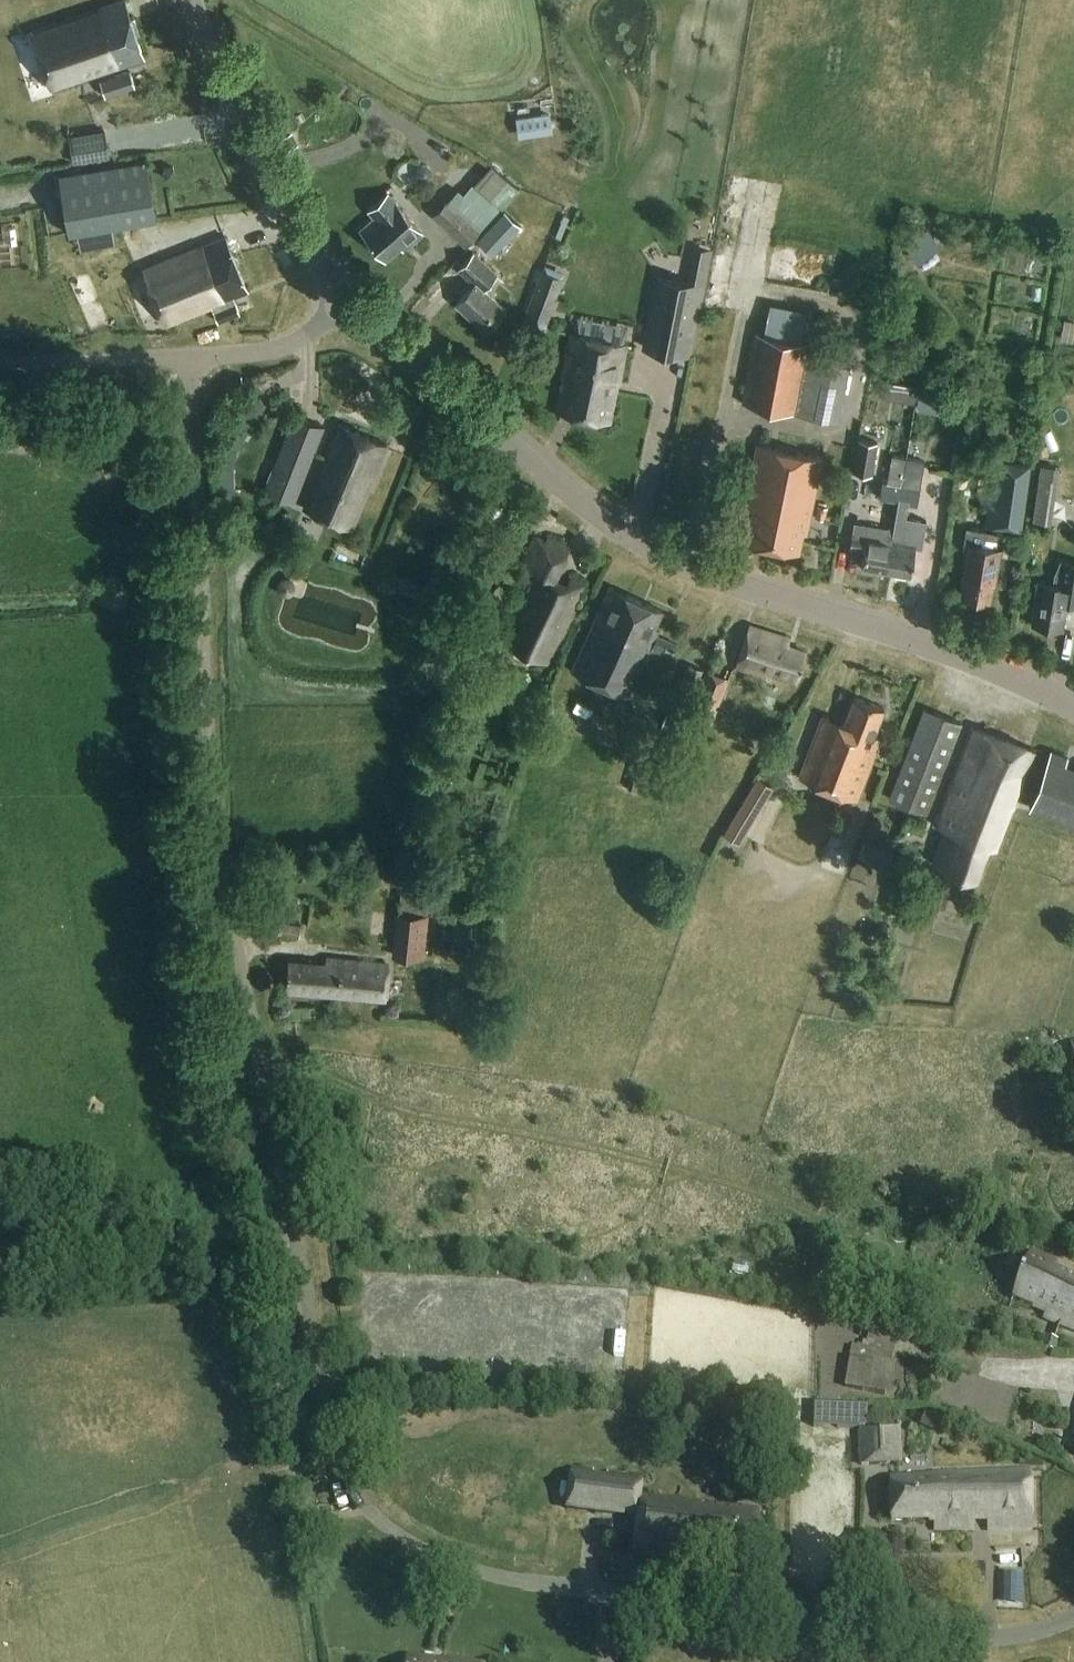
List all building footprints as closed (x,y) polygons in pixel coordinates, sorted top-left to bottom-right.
[(125,2),(33,33),(37,46),(52,92),(105,75),(128,67),(145,61),(125,2)] [(60,143),(30,47),(0,57),(0,162),(60,143)] [(106,79),(100,82),(105,96),(134,86),(129,71),(106,79)] [(550,112),(518,117),(520,136),(553,131),(550,112)] [(105,131),(69,136),(73,165),(109,159),(105,131)] [(293,135),(283,139),(289,151),(298,147),(293,135)] [(68,234),(155,219),(145,161),(58,176),(68,234)] [(464,245),(499,208),(518,187),(492,163),(463,194),(457,190),(433,216),(464,245)] [(420,165),(416,170),(417,176),(421,180),(428,180),(432,175),(432,169),(427,165),(420,165)] [(401,248),(420,233),(387,193),(369,208),(374,216),(359,229),(384,259),(399,246),(401,248)] [(522,228),(506,213),(478,242),(494,257),(522,228)] [(934,238),(928,229),(905,246),(912,255),(934,238)] [(246,293),(225,238),(146,269),(167,324),(213,306),(220,323),(238,316),(231,299),(246,293)] [(491,255),(482,246),(475,254),(473,253),(458,269),(475,284),(456,305),(485,332),(505,311),(482,290),(496,274),(484,263),(491,255)] [(656,276),(642,350),(692,360),(713,252),(696,248),(689,283),(656,276)] [(565,279),(543,270),(520,329),(542,337),(565,279)] [(619,384),(626,346),(574,335),(558,413),(609,423),(617,384),(619,384)] [(756,335),(742,404),(794,415),(794,413),(839,421),(851,358),(807,350),(807,345),(799,344),(763,337),(756,335)] [(884,381),(881,399),(890,400),(893,383),(884,381)] [(920,403),(954,410),(957,391),(924,385),(920,403)] [(291,505),(301,482),(325,427),(298,415),(264,493),(291,505)] [(387,445),(341,425),(304,508),(350,528),(387,445)] [(858,440),(853,473),(873,476),(879,443),(858,440)] [(822,460),(756,446),(736,541),(797,554),(801,534),(806,534),(822,460)] [(994,458),(987,508),(984,524),(1020,529),(1030,463),(994,458)] [(1041,466),(1033,522),(1052,524),(1060,469),(1041,466)] [(897,502),(903,473),(885,470),(880,500),(897,502)] [(924,476),(903,473),(897,502),(917,505),(919,489),(922,490),(924,476)] [(815,519),(825,521),(828,509),(818,507),(815,519)] [(861,569),(885,574),(891,537),(892,532),(852,525),(848,551),(864,554),(861,569)] [(891,537),(885,574),(910,578),(917,541),(891,537)] [(547,662),(583,585),(570,579),(566,587),(554,581),(570,549),(548,538),(546,543),(536,538),(523,566),(532,570),(537,579),(520,614),(528,618),(514,647),(547,662)] [(1004,550),(968,544),(961,596),(989,600),(992,581),(999,582),(1004,550)] [(1056,586),(1040,583),(1033,626),(1065,631),(1069,605),(1073,605),(1073,565),(1062,563),(1058,574),(1056,586)] [(277,597),(277,598),(277,600),(278,602),(279,603),(280,605),(281,606),(283,606),(285,607),(286,607),(288,607),(290,606),(291,605),(293,604),(294,602),(295,601),(295,599),(295,597),(295,595),(294,594),(293,592),(292,591),(290,590),(289,589),(287,589),(285,589),(283,589),(282,589),(280,590),(279,592),(278,593),(277,595),(277,597)] [(674,656),(678,648),(658,640),(661,634),(656,631),(664,613),(611,590),(574,675),(627,698),(647,653),(657,658),(660,650),(674,656)] [(763,631),(748,627),(736,666),(795,685),(805,651),(786,645),(788,639),(763,631)] [(703,670),(689,665),(679,690),(692,695),(703,670)] [(691,712),(714,721),(729,682),(707,673),(691,712)] [(886,707),(869,700),(856,695),(845,723),(822,714),(798,775),(857,798),(881,738),(874,735),(886,707)] [(923,708),(888,798),(926,813),(961,723),(923,708)] [(973,727),(961,759),(935,827),(947,832),(934,865),(975,881),(988,849),(997,852),(1035,751),(973,727)] [(1073,826),(1073,767),(1065,764),(1068,756),(1051,750),(1029,809),(1073,826)] [(627,787),(660,797),(668,767),(635,757),(627,787)] [(724,835),(740,845),(774,788),(758,778),(724,835)] [(865,842),(859,859),(888,869),(894,852),(865,842)] [(410,885),(406,906),(433,911),(437,890),(410,885)] [(395,912),(392,956),(424,959),(428,915),(399,913),(395,912)] [(279,936),(300,939),(302,927),(281,923),(279,936)] [(286,993),(368,1001),(386,1003),(390,968),(329,961),(328,968),(289,964),(286,993)] [(1071,1267),(1071,1269),(1030,1253),(1013,1296),(1034,1305),(1033,1307),(1041,1310),(1038,1316),(1073,1330),(1073,1268),(1071,1267)] [(842,1387),(869,1392),(883,1395),(900,1316),(884,1313),(883,1320),(862,1316),(856,1346),(851,1345),(842,1387)] [(1045,1337),(1042,1348),(1054,1351),(1057,1340),(1045,1337)] [(858,1463),(869,1463),(900,1465),(901,1428),(866,1426),(867,1405),(840,1404),(813,1403),(812,1429),(860,1431),(858,1463)] [(596,1472),(573,1469),(568,1511),(639,1520),(635,1551),(718,1561),(718,1554),(756,1559),(762,1512),(641,1497),(643,1478),(610,1474),(609,1481),(595,1479),(596,1472)] [(987,1525),(987,1531),(1030,1531),(1029,1472),(932,1474),(932,1478),(890,1479),(891,1522),(929,1521),(929,1524),(934,1524),(934,1533),(972,1532),(972,1525),(987,1525)]
